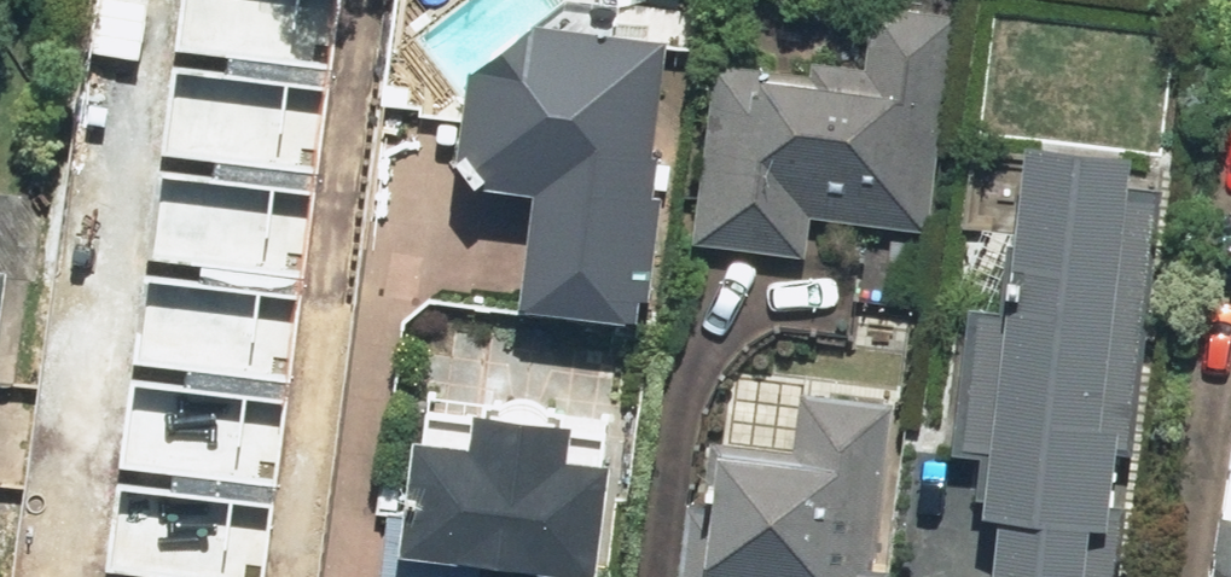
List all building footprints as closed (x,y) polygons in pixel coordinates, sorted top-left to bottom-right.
[(179,52),(331,72),(341,0),(187,0),(179,52)] [(706,233),(817,241),(820,208),(948,217),(963,9),(867,2),(862,64),(719,54),(706,233)] [(677,29),(521,19),(518,54),(482,52),(474,180),(549,184),(542,299),(660,307),(677,29)] [(169,75),(158,157),(310,177),(321,95),(169,75)] [(1019,506),(1013,576),(1094,576),(1099,513),(1122,515),(1151,138),(1037,129),(1024,307),(976,304),(965,439),(1013,443),(1008,506),(1019,506)] [(167,182),(155,264),(307,285),(318,203),(167,182)] [(21,236),(0,234),(0,420),(21,236)] [(147,277),(136,359),(288,379),(299,298),(147,277)] [(126,384),(115,466),(266,487),(278,405),(126,384)] [(721,576),(879,576),(895,391),(819,384),(813,449),(733,442),(721,576)] [(582,442),(585,407),(490,399),(488,424),(424,419),(414,538),(607,555),(616,445),(582,442)] [(107,566),(185,576),(260,576),(270,505),(118,484),(107,566)] [(1223,535),(1219,576),(1230,576),(1230,527),(1223,535)]
